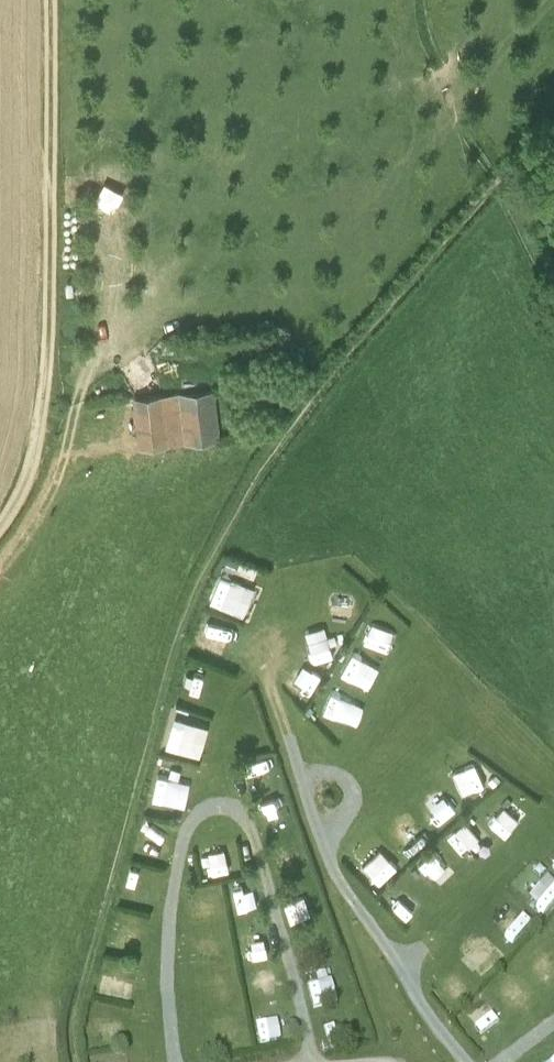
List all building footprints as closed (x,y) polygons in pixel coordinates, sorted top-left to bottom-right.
[(107,181),(97,200),(115,210),(126,190),(107,181)] [(215,389),(132,396),(138,447),(220,439),(215,389)] [(212,602),(248,615),(258,586),(223,573),(212,602)] [(198,644),(221,648),(225,626),(203,622),(198,644)] [(380,623),(366,639),(387,656),(400,640),(380,623)] [(307,632),(313,649),(331,642),(325,625),(307,632)] [(354,661),(352,678),(372,680),(374,663),(354,661)] [(336,686),(326,711),(346,719),(356,694),(336,686)] [(175,716),(169,746),(205,753),(211,723),(175,716)] [(161,772),(154,797),(187,805),(193,780),(161,772)] [(264,813),(268,831),(293,825),(289,807),(264,813)] [(511,833),(520,816),(505,807),(495,824),(511,833)] [(407,812),(398,820),(417,840),(426,832),(407,812)] [(463,854),(484,844),(472,819),(451,829),(463,854)] [(143,847),(173,854),(178,832),(147,826),(143,847)] [(209,851),(211,871),(233,868),(230,848),(209,851)] [(385,850),(368,864),(382,879),(398,864),(385,850)] [(437,890),(452,875),(437,860),(422,875),(437,890)] [(531,894),(547,911),(553,904),(553,876),(552,874),(531,894)] [(293,918),(315,913),(310,895),(289,900),(293,918)] [(518,907),(502,922),(516,937),(533,922),(518,907)] [(106,974),(102,992),(133,998),(136,980),(106,974)] [(485,995),(470,1010),(486,1027),(501,1012),(485,995)] [(281,1017),(260,1021),(263,1041),(284,1037),(281,1017)] [(97,1032),(113,1033),(114,1019),(97,1018),(97,1032)]
